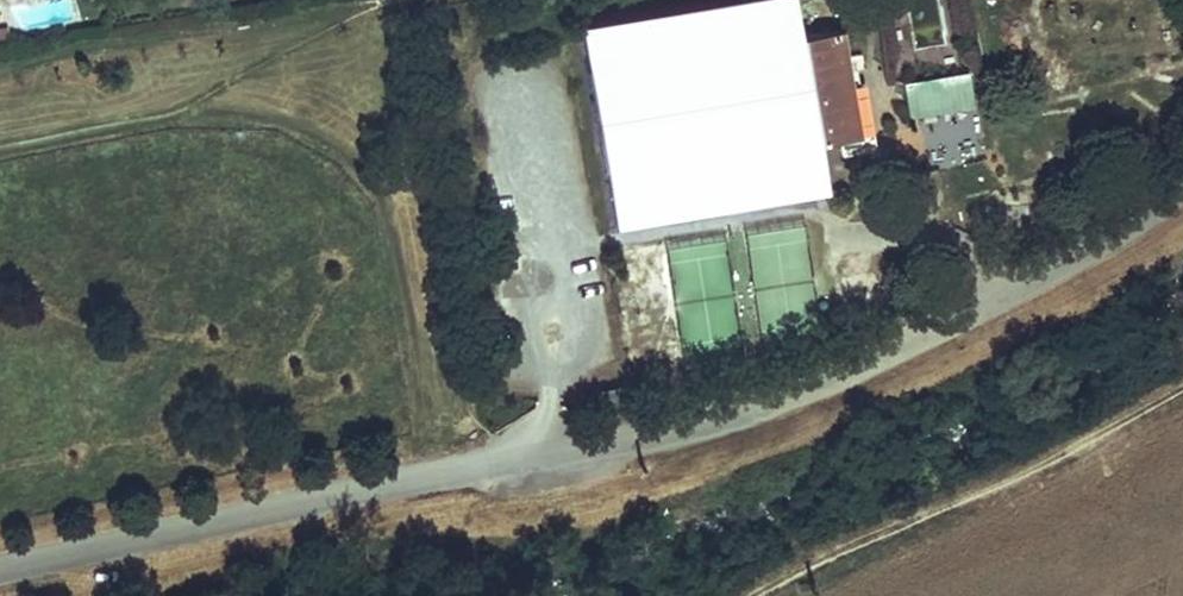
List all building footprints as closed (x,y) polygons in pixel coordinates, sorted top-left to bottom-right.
[(821,148),(859,142),(840,34),(801,40),(794,0),(714,0),(585,21),(621,237),(830,202),(821,148)] [(970,80),(907,92),(912,117),(975,105),(970,80)]
